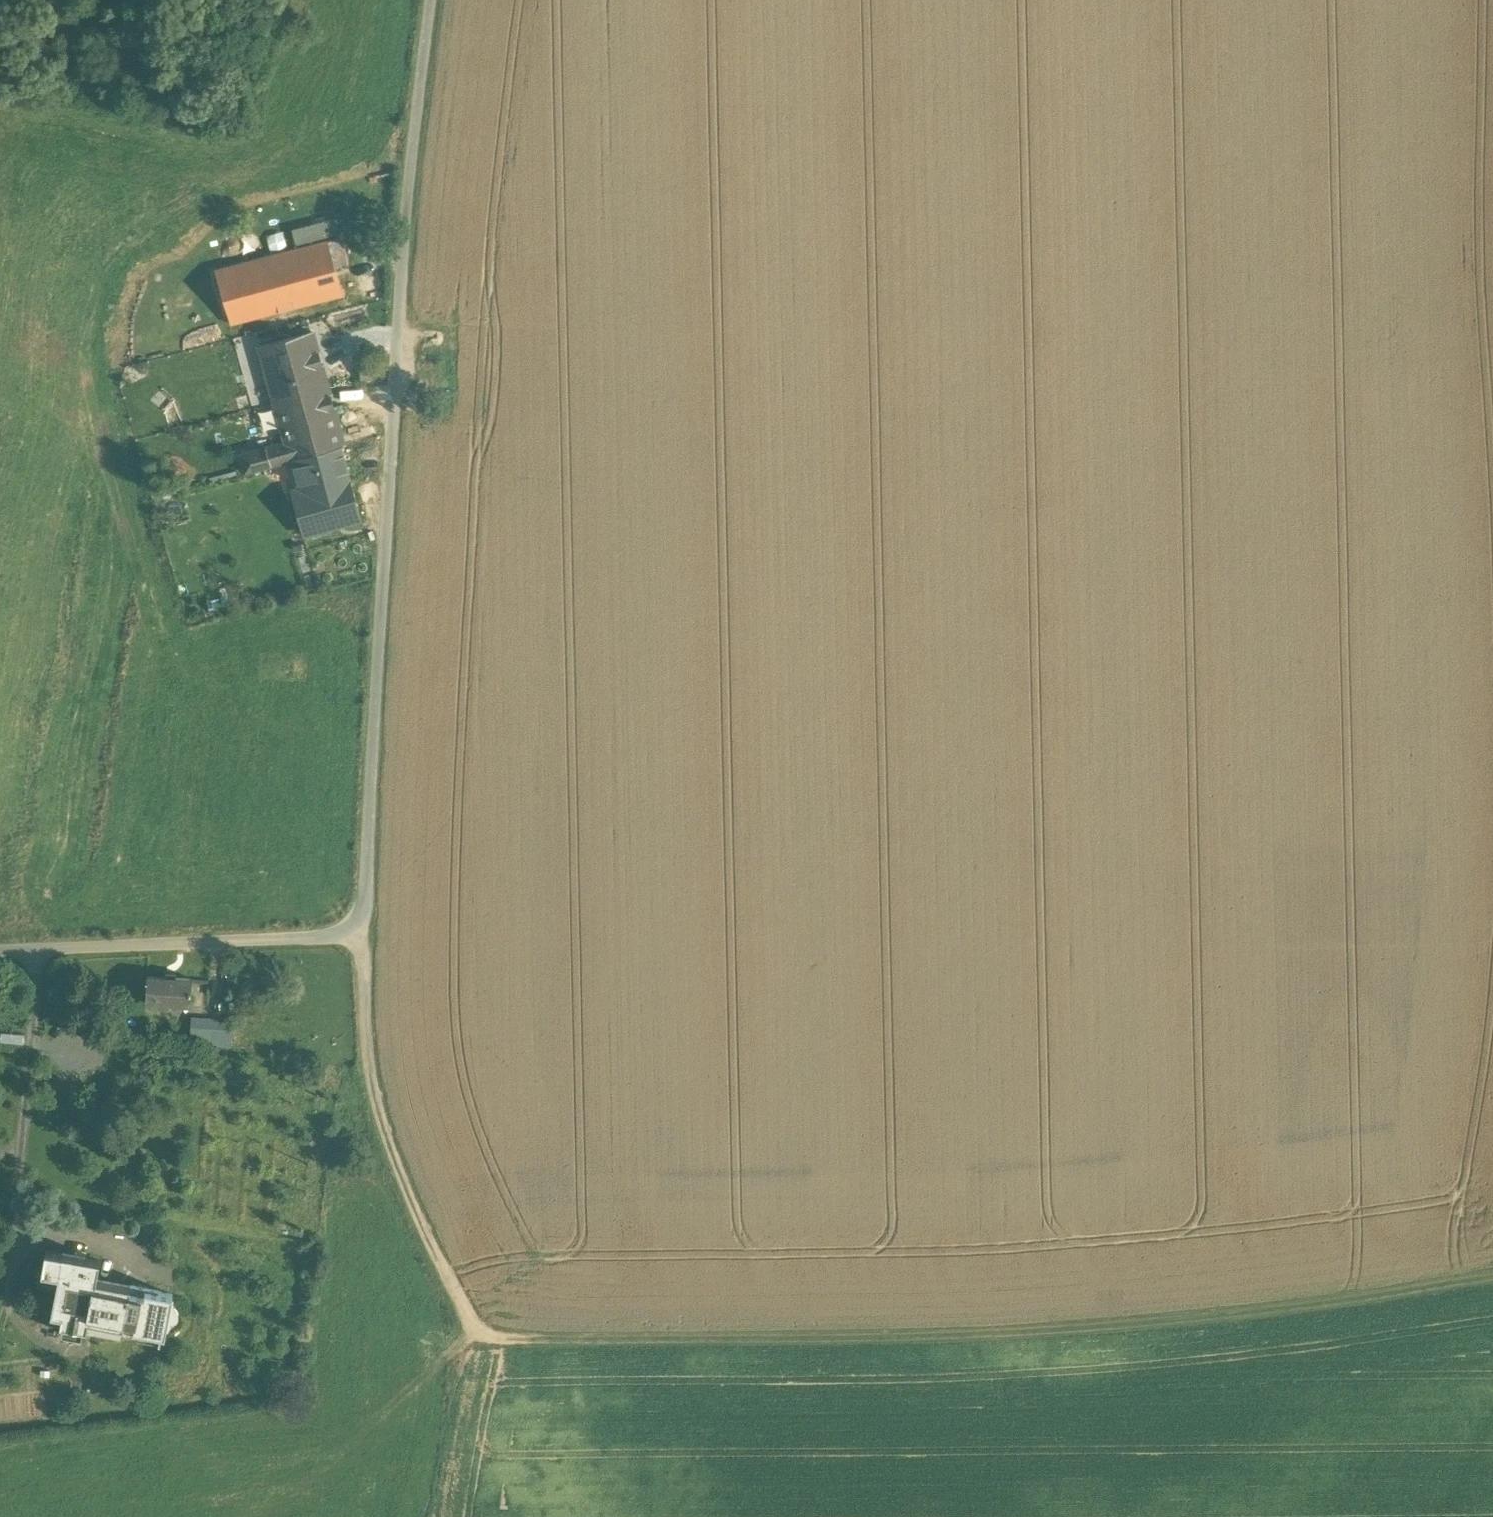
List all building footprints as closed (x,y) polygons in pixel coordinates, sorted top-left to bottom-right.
[(293,226),(297,244),(340,233),(336,216),(293,226)] [(341,236),(327,240),(335,268),(349,263),(341,236)] [(327,240),(216,268),(232,323),(343,294),(335,268),(327,240)] [(312,317),(255,334),(259,344),(315,327),(312,317)] [(292,457),(344,443),(312,330),(260,344),(287,440),(241,453),(246,471),(292,458),(292,457)] [(292,457),(292,458),(300,487),(292,490),(304,533),(362,517),(342,445),(344,444),(344,443),(292,457)] [(192,979),(147,976),(145,1003),(189,1005),(190,994),(191,994),(192,979)] [(194,1018),(192,1041),(228,1043),(230,1020),(194,1018)] [(2,1028),(1,1038),(24,1041),(25,1032),(2,1028)] [(132,1285),(96,1278),(100,1259),(86,1256),(63,1252),(45,1249),(42,1271),(58,1274),(57,1284),(50,1320),(64,1322),(62,1331),(81,1335),(83,1326),(86,1327),(85,1329),(121,1336),(123,1325),(165,1333),(166,1324),(167,1324),(175,1319),(177,1310),(172,1302),(171,1302),(173,1293),(146,1288),(145,1293),(131,1290),(132,1285)] [(37,1280),(57,1284),(58,1274),(42,1271),(39,1270),(37,1280)]
